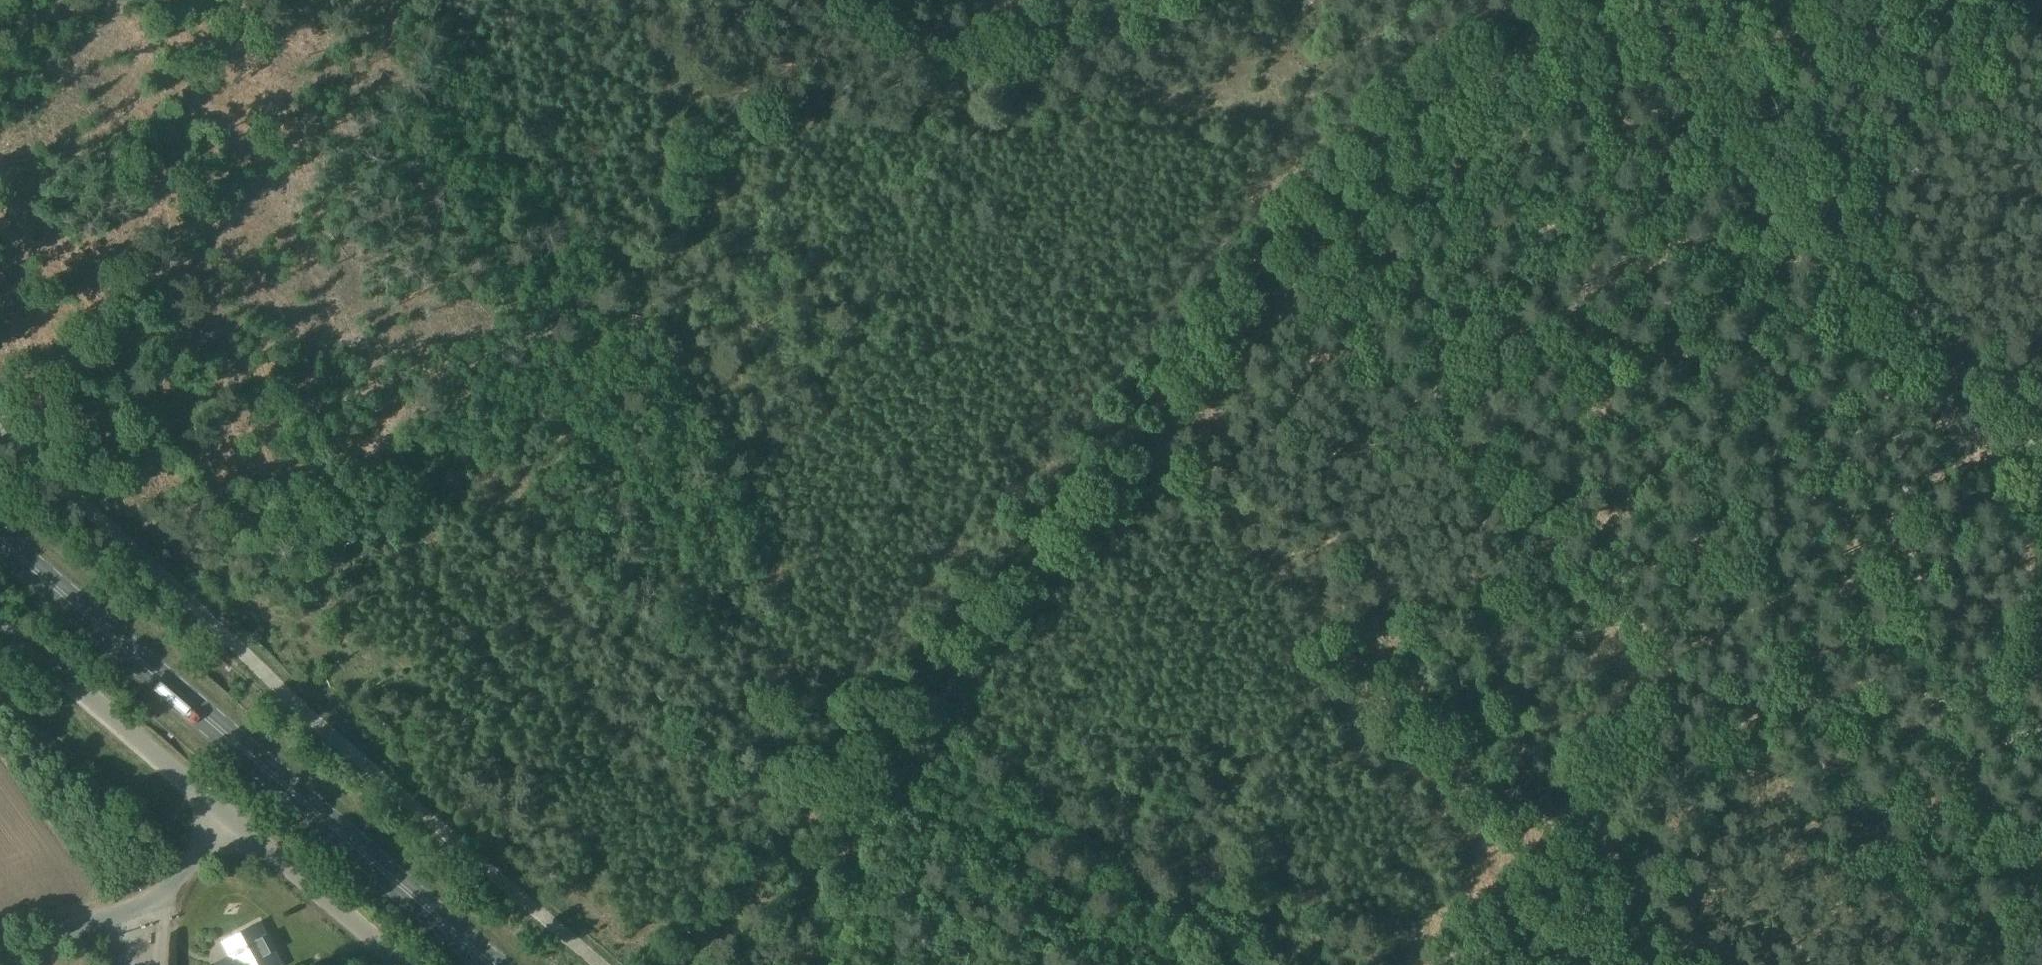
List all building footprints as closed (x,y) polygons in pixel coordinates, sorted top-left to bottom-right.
[(257,926),(223,944),(230,958),(218,964),(278,964),(257,926)]
